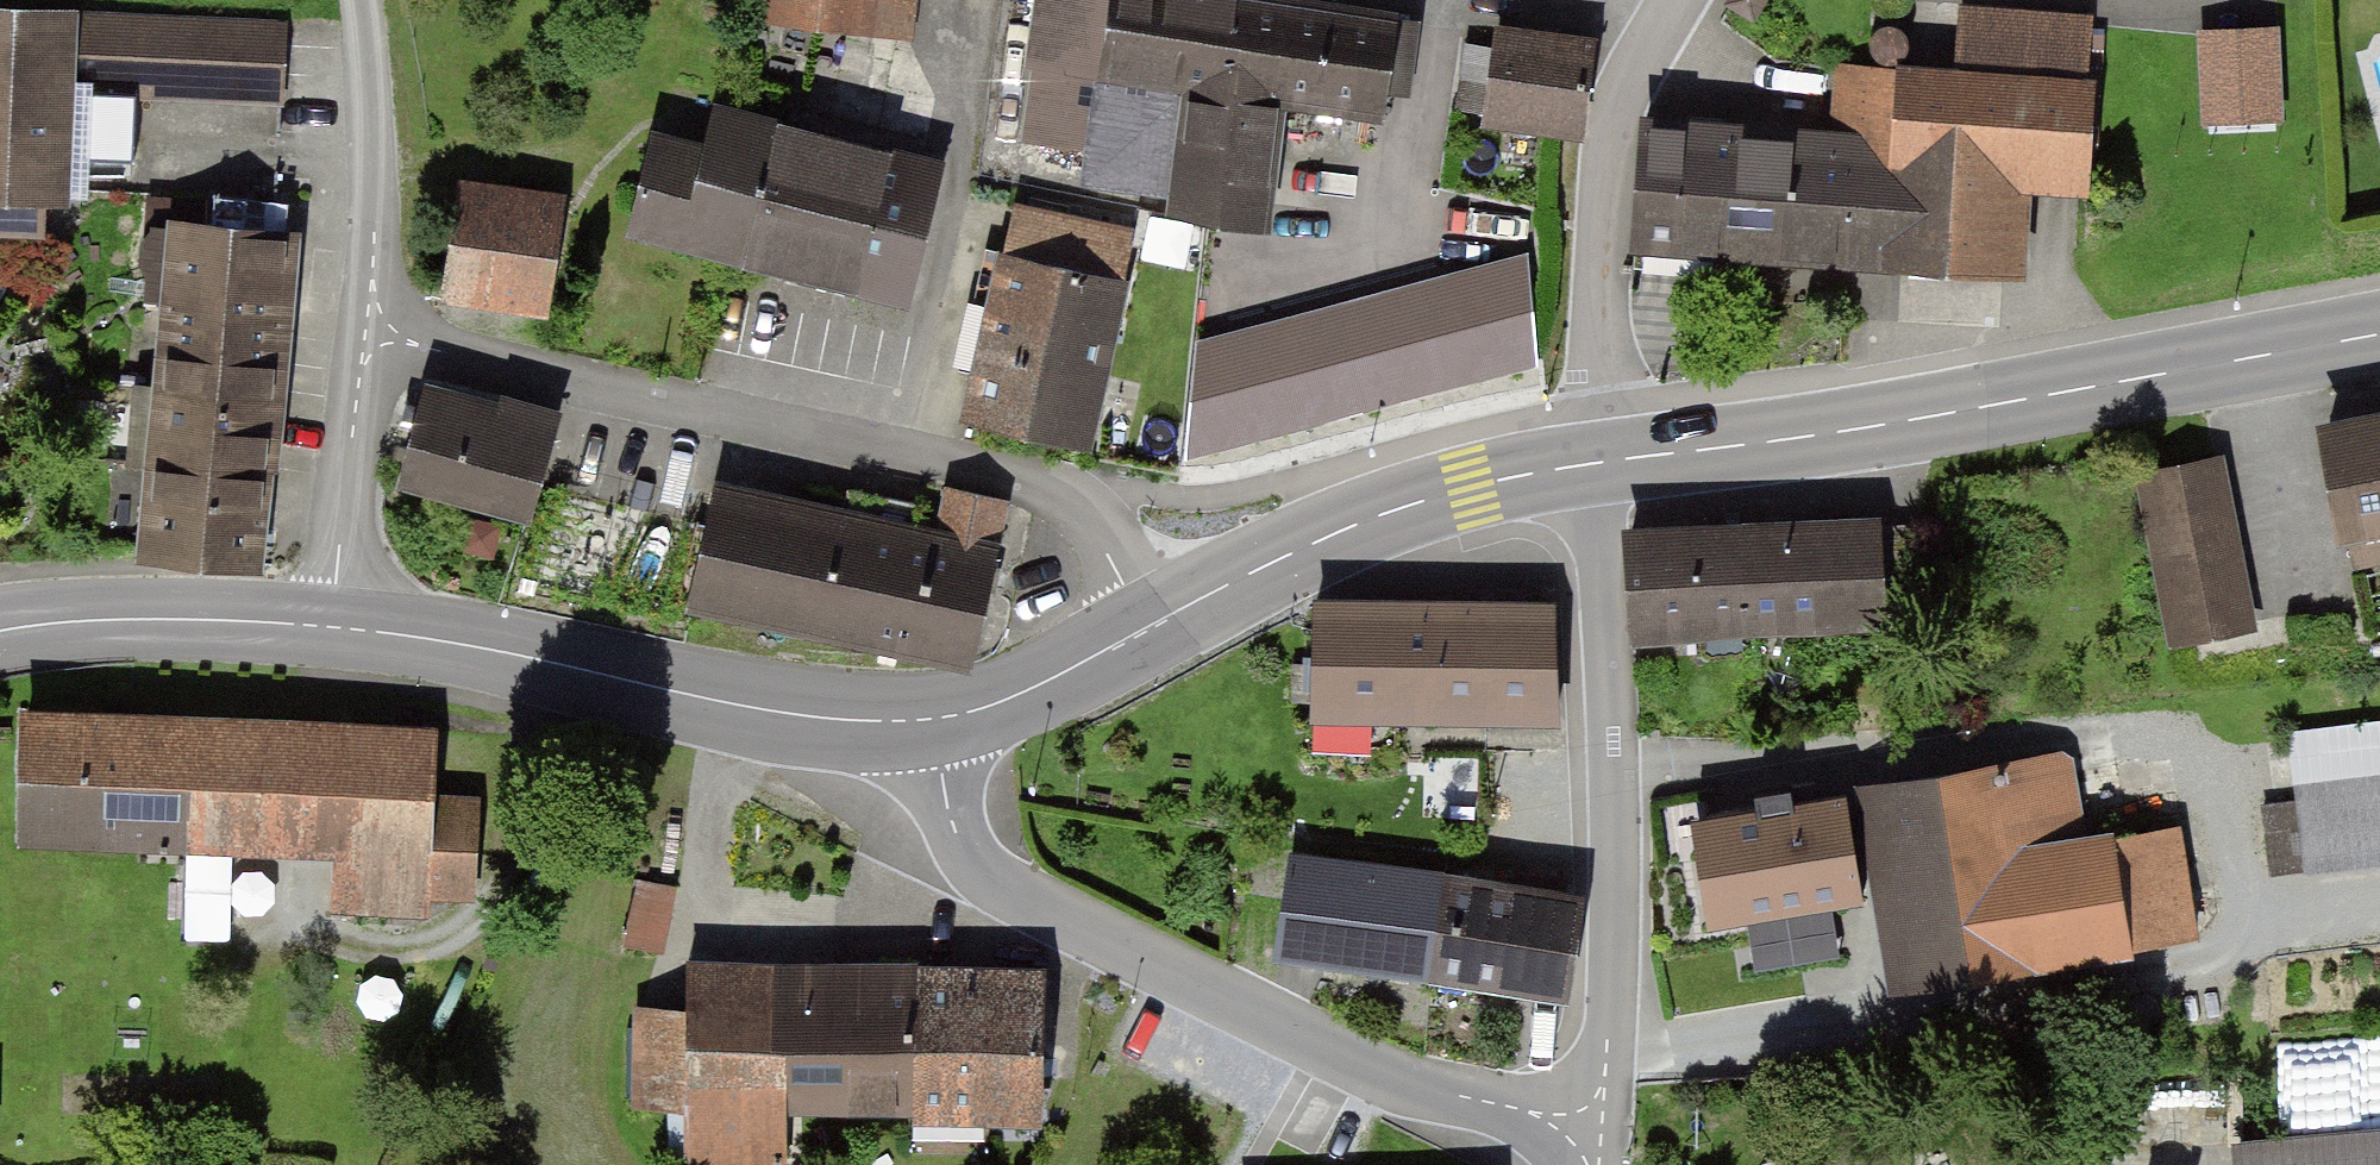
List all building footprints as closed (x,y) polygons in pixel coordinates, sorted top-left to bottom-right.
[(758,8),(871,21),(873,0),(759,0),(758,8)] [(1416,17),(1292,0),(1041,0),(1033,58),(1045,60),(1034,137),(1091,145),(1086,178),(1262,202),(1277,100),(1383,115),(1386,92),(1405,95),(1416,17)] [(1728,2),(1752,17),(1762,0),(1730,0),(1728,2)] [(280,27),(0,13),(0,228),(42,230),(44,197),(59,198),(64,88),(213,95),(277,99),(280,27)] [(1737,133),(1729,248),(2002,269),(2011,160),(2081,161),(2089,24),(1961,15),(1955,78),(1843,70),(1837,139),(1737,133)] [(1593,45),(1496,32),(1485,115),(1582,128),(1593,45)] [(2204,35),(2208,117),(2275,113),(2271,32),(2204,35)] [(748,254),(780,130),(720,114),(709,156),(658,143),(637,225),(748,254)] [(1729,248),(1737,133),(1644,126),(1634,255),(1728,262),(1729,248)] [(936,169),(780,130),(748,254),(906,293),(936,169)] [(561,208),(457,191),(443,282),(547,298),(561,208)] [(1107,336),(1133,231),(1016,205),(1005,253),(986,249),(974,305),(1107,336)] [(279,315),(287,232),(175,221),(175,229),(154,227),(143,240),(141,261),(149,277),(170,279),(168,305),(279,315)] [(1526,265),(1199,352),(1190,444),(1530,353),(1526,265)] [(271,398),(279,315),(168,305),(161,388),(271,398)] [(1083,438),(1107,336),(974,305),(960,367),(979,372),(969,411),(1083,438)] [(263,482),(271,398),(161,388),(153,471),(263,482)] [(422,393),(399,477),(529,512),(555,416),(500,401),(497,413),(422,393)] [(2328,429),(2346,525),(2379,519),(2379,419),(2328,429)] [(2258,617),(2224,451),(2143,467),(2177,633),(2258,617)] [(255,564),(263,482),(153,471),(145,554),(255,564)] [(715,489),(690,601),(967,661),(1001,503),(950,491),(940,538),(911,532),(917,503),(846,488),(840,517),(715,489)] [(1876,525),(1742,531),(1748,623),(1882,616),(1876,525)] [(1742,531),(1630,536),(1638,632),(1748,623),(1742,531)] [(1561,602),(1311,598),(1309,732),(1559,736),(1561,602)] [(429,732),(29,717),(25,834),(338,846),(336,881),(359,882),(358,908),(403,910),(404,885),(466,887),(469,805),(426,803),(429,732)] [(2291,741),(2298,802),(2262,806),(2269,866),(2379,853),(2379,731),(2291,741)] [(2064,756),(1881,785),(1888,831),(1875,833),(1882,875),(1897,872),(1913,978),(2191,934),(2174,826),(2078,841),(2064,756)] [(1755,805),(1703,814),(1710,855),(1696,857),(1707,921),(1862,896),(1845,792),(1791,801),(1788,785),(1753,791),(1755,805)] [(1433,862),(1289,842),(1272,961),(1416,981),(1433,862)] [(1577,882),(1433,862),(1416,981),(1560,1002),(1577,882)] [(639,874),(631,935),(670,940),(677,879),(639,874)] [(867,963),(686,960),(683,1125),(864,1128),(867,963)] [(1048,966),(867,963),(864,1128),(1046,1131),(1048,966)] [(2248,1144),(2250,1164),(2379,1164),(2379,1132),(2248,1144)]
